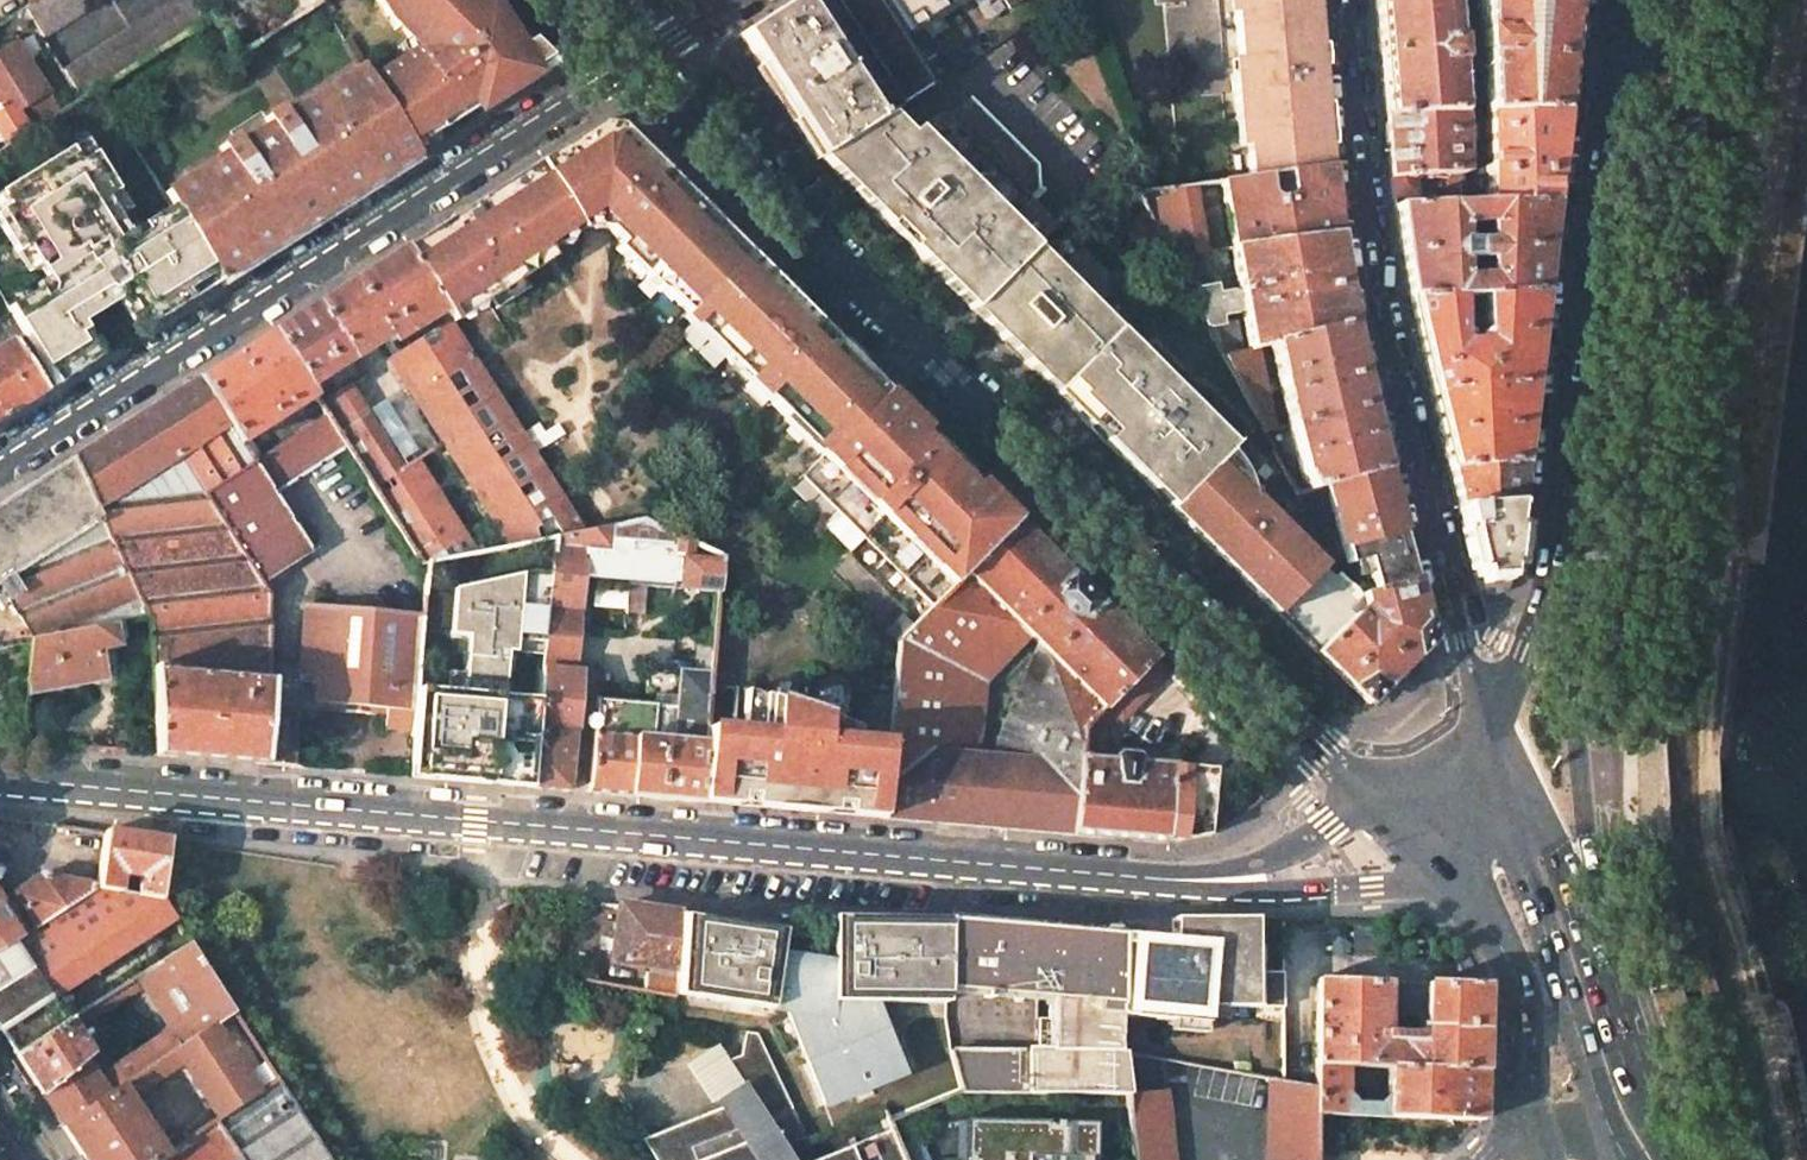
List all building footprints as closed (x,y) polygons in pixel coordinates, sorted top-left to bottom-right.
[(24,10),(42,39),(99,3),(97,0),(39,0),(24,10)] [(63,71),(82,101),(97,92),(216,16),(205,0),(174,0),(63,71)] [(295,19),(320,2),(323,0),(276,0),(295,19)] [(327,0),(323,0),(320,2),(327,14),(334,10),(327,0)] [(491,0),(379,0),(398,29),(401,26),(416,49),(368,80),(417,156),(558,66),(491,0)] [(739,35),(820,160),(878,124),(798,0),(793,0),(739,35)] [(909,104),(938,85),(915,49),(883,0),(842,0),(909,104)] [(915,49),(938,85),(1070,1),(1070,0),(993,0),(915,49)] [(1226,4),(1233,3),(1235,16),(1239,62),(1240,77),(1233,77),(1238,128),(1245,128),(1247,149),(1250,180),(1270,176),(1289,173),(1326,167),(1323,129),(1326,129),(1323,84),(1321,65),(1317,65),(1311,0),(1226,0),(1226,4)] [(1317,65),(1321,65),(1315,0),(1311,0),(1317,65)] [(1385,115),(1462,113),(1453,0),(1376,0),(1380,54),(1385,115)] [(1573,0),(1480,0),(1485,112),(1560,110),(1567,53),(1573,0)] [(1226,4),(1227,17),(1235,16),(1233,3),(1226,4)] [(8,148),(31,134),(17,111),(47,93),(16,42),(0,52),(0,136),(8,148)] [(299,42),(282,52),(286,59),(304,49),(299,42)] [(1240,77),(1239,62),(1232,63),(1233,77),(1240,77)] [(270,127),(239,146),(235,138),(219,148),(224,156),(165,193),(173,206),(176,212),(219,281),(219,282),(221,281),(297,232),(292,225),(301,218),(303,221),(323,209),(317,200),(332,191),(338,201),(354,191),(356,195),(417,156),(368,80),(362,69),(286,117),(280,110),(265,119),(270,127)] [(1560,110),(1485,112),(1486,205),(1549,203),(1555,156),(1560,110)] [(1462,113),(1385,115),(1387,142),(1390,178),(1415,176),(1449,175),(1464,174),(1463,141),(1463,124),(1462,113)] [(966,306),(973,313),(978,308),(1002,284),(1060,226),(1044,209),(1038,215),(1030,206),(1013,223),(987,197),(1004,180),(1004,170),(949,115),(939,115),(919,128),(909,135),(886,153),(883,149),(847,177),(841,181),(868,207),(888,228),(892,223),(915,245),(910,250),(966,306)] [(878,124),(820,160),(841,181),(847,177),(883,149),(886,153),(909,135),(890,117),(878,124)] [(1478,124),(1463,124),(1463,141),(1479,141),(1478,124)] [(1247,149),(1245,128),(1238,128),(1240,150),(1247,149)] [(590,130),(404,248),(443,310),(450,320),(485,298),(550,256),(547,250),(578,230),(590,130)] [(688,313),(747,254),(625,133),(611,236),(619,245),(609,256),(652,300),(664,289),(688,313)] [(57,384),(101,356),(84,328),(81,324),(117,301),(120,306),(137,334),(219,282),(176,212),(173,206),(144,224),(148,231),(136,239),(109,196),(120,190),(98,153),(83,163),(74,148),(3,192),(11,207),(0,214),(0,223),(19,252),(29,245),(54,285),(52,293),(44,298),(39,288),(9,307),(57,384)] [(1250,180),(1220,185),(1232,249),(1336,236),(1332,195),(1330,167),(1326,167),(1289,173),(1292,190),(1288,197),(1278,199),(1271,188),(1270,176),(1250,180)] [(1036,202),(1004,170),(1004,180),(987,197),(1013,223),(1030,206),(1036,202)] [(1172,173),(1174,193),(1181,192),(1179,172),(1172,173)] [(1464,174),(1449,175),(1450,206),(1465,205),(1464,174)] [(1415,176),(1390,178),(1393,197),(1416,196),(1415,176)] [(1174,193),(1139,199),(1170,256),(1204,252),(1193,189),(1181,192),(1174,193)] [(1043,209),(1036,202),(1030,206),(1038,215),(1043,209)] [(1486,205),(1472,205),(1472,225),(1484,226),(1484,242),(1473,242),(1473,261),(1485,261),(1485,277),(1473,277),(1474,295),(1482,295),(1539,292),(1544,248),(1549,203),(1486,205)] [(1450,206),(1394,207),(1399,253),(1407,299),(1456,296),(1474,295),(1473,277),(1461,278),(1461,261),(1473,261),(1473,242),(1460,242),(1460,226),(1472,225),(1472,205),(1465,205),(1450,206)] [(894,233),(910,250),(915,245),(892,223),(888,228),(894,233)] [(1141,306),(1074,239),(1060,226),(1002,284),(978,308),(973,313),(1002,341),(1006,337),(1027,358),(1023,362),(1054,393),(1095,353),(1120,326),(1141,306)] [(1336,236),(1232,249),(1250,349),(1255,348),(1268,345),(1351,324),(1342,282),(1339,259),(1336,236)] [(404,248),(353,281),(388,336),(392,342),(443,310),(404,248)] [(1204,252),(1170,256),(1177,268),(1183,281),(1219,276),(1214,250),(1204,252)] [(747,254),(688,313),(731,357),(791,298),(747,254)] [(353,281),(325,298),(351,339),(342,344),(351,359),(388,336),(353,281)] [(1216,285),(1188,289),(1214,339),(1223,356),(1241,351),(1235,320),(1223,323),(1216,285)] [(1456,296),(1407,299),(1415,333),(1423,368),(1436,418),(1448,468),(1519,463),(1529,378),(1539,292),(1482,295),(1483,329),(1477,334),(1477,341),(1466,342),(1466,334),(1458,330),(1456,296)] [(325,298),(273,331),(308,387),(351,359),(342,344),(351,339),(325,298)] [(477,362),(511,340),(485,298),(450,320),(477,362)] [(731,357),(826,452),(841,437),(875,403),(886,392),(856,362),(839,346),(831,354),(799,323),(808,314),(791,298),(731,357)] [(117,301),(81,324),(84,328),(120,306),(117,301)] [(812,319),(808,314),(799,323),(831,354),(839,346),(812,319)] [(398,352),(388,358),(442,442),(509,546),(556,535),(583,529),(574,516),(503,404),(477,362),(450,320),(398,352)] [(1351,324),(1268,345),(1288,425),(1369,404),(1360,365),(1351,324)] [(1198,406),(1120,326),(1095,353),(1054,393),(1133,471),(1198,406)] [(273,331),(200,378),(241,444),(315,396),(308,387),(273,331)] [(1002,341),(1023,362),(1027,358),(1006,337),(1002,341)] [(0,350),(0,421),(45,393),(13,342),(0,350)] [(1241,351),(1223,356),(1232,372),(1264,431),(1275,428),(1255,348),(1250,349),(1241,351)] [(149,619),(151,666),(154,755),(262,764),(269,680),(269,664),(267,595),(260,585),(203,495),(253,462),(241,444),(200,378),(72,459),(149,619)] [(345,387),(319,403),(327,416),(346,446),(372,487),(422,565),(426,564),(489,550),(476,531),(462,539),(412,461),(399,470),(365,417),(345,387)] [(801,477),(933,607),(959,580),(967,573),(1017,522),(995,500),(978,484),(973,488),(962,479),(959,482),(926,450),(930,446),(919,435),(925,431),(886,392),(875,403),(841,437),(826,452),(813,466),(801,477)] [(1369,404),(1288,425),(1300,473),(1308,489),(1326,484),(1385,469),(1377,436),(1369,404)] [(1236,443),(1198,406),(1133,471),(1259,597),(1300,556),(1245,501),(1244,489),(1241,474),(1238,466),(1234,457),(1229,450),(1236,443)] [(273,492),(346,446),(327,416),(253,462),(273,492)] [(0,505),(0,646),(32,640),(123,623),(149,619),(72,459),(0,505)] [(312,552),(253,462),(203,495),(260,585),(312,552)] [(1458,509),(1514,504),(1517,484),(1519,463),(1448,468),(1453,488),(1458,509)] [(1385,469),(1326,484),(1347,565),(1367,559),(1375,590),(1415,579),(1399,522),(1385,469)] [(1458,509),(1475,578),(1506,576),(1514,504),(1458,509)] [(628,520),(628,579),(628,584),(718,593),(722,557),(638,518),(628,520)] [(544,669),(576,671),(585,571),(598,572),(602,578),(628,579),(628,520),(583,529),(556,535),(553,573),(547,642),(545,655),(544,669)] [(1153,658),(1017,522),(967,573),(1022,628),(1047,653),(1103,708),(1107,704),(1153,658)] [(1316,573),(1300,556),(1259,597),(1277,613),(1316,573)] [(539,728),(542,698),(504,695),(495,694),(500,637),(547,642),(553,573),(532,571),(453,589),(450,634),(468,636),(464,692),(415,688),(412,729),(407,777),(534,787),(539,728)] [(1316,573),(1277,613),(1287,624),(1331,580),(1324,572),(1316,573)] [(1022,628),(967,573),(959,580),(933,607),(915,626),(899,642),(897,670),(896,682),(895,698),(890,747),(966,754),(973,676),(1022,628)] [(1331,580),(1287,624),(1316,653),(1354,614),(1357,617),(1367,608),(1363,593),(1338,574),(1331,580)] [(1375,590),(1363,593),(1367,608),(1357,617),(1354,614),(1316,653),(1368,704),(1431,640),(1415,579),(1375,590)] [(422,614),(306,604),(301,668),(298,700),(345,704),(344,712),(369,714),(370,707),(386,708),(384,726),(412,729),(415,688),(422,614)] [(903,615),(884,635),(899,642),(915,626),(903,615)] [(123,623),(32,640),(28,685),(100,671),(99,667),(95,646),(113,643),(126,640),(123,623)] [(495,694),(504,695),(508,652),(545,655),(547,642),(500,637),(495,694)] [(113,643),(95,646),(99,667),(118,664),(113,643)] [(1103,708),(1047,653),(1002,757),(1079,764),(1079,758),(1082,729),(1084,727),(1103,708)] [(1168,673),(1153,658),(1107,704),(1122,719),(1168,673)] [(298,700),(301,668),(269,664),(269,680),(262,764),(292,767),(298,700)] [(576,671),(544,669),(542,698),(539,728),(575,731),(580,672),(576,671)] [(897,670),(885,669),(884,680),(896,682),(897,670)] [(677,706),(596,698),(588,792),(700,802),(710,684),(711,673),(680,671),(677,706)] [(754,796),(772,798),(770,808),(794,810),(816,812),(818,795),(832,796),(831,801),(885,806),(890,747),(895,698),(883,697),(849,694),(786,702),(785,710),(770,708),(771,697),(746,688),(745,706),(744,717),(743,729),(736,728),(737,717),(738,706),(739,687),(710,684),(700,802),(720,804),(721,793),(739,795),(754,796)] [(786,702),(771,697),(770,708),(785,710),(786,702)] [(743,729),(744,717),(737,717),(736,728),(743,729)] [(1103,730),(1084,727),(1082,729),(1079,758),(1100,759),(1103,730)] [(575,731),(539,728),(534,787),(570,791),(575,731)] [(966,754),(890,747),(885,806),(884,818),(1073,834),(1079,764),(1002,757),(966,754)] [(1100,759),(1079,758),(1079,764),(1073,834),(1166,843),(1173,766),(1138,762),(1138,758),(1136,755),(1118,754),(1115,756),(1115,760),(1100,759)] [(738,805),(762,807),(769,808),(770,808),(772,798),(754,796),(739,795),(721,793),(720,804),(737,805),(738,805)] [(830,813),(831,801),(832,796),(818,795),(816,812),(817,812),(824,812),(828,813),(830,813)] [(885,806),(831,801),(830,813),(884,818),(885,806)] [(163,876),(168,841),(106,832),(102,857),(100,871),(98,885),(98,888),(160,898),(163,876)] [(102,857),(75,851),(73,866),(100,871),(102,857)] [(97,888),(98,888),(98,885),(40,874),(1,901),(0,902),(0,950),(97,888)] [(141,975),(189,944),(182,933),(160,898),(98,888),(97,888),(0,950),(0,1032),(15,1055),(88,1008),(141,975)] [(682,915),(619,906),(611,959),(676,968),(682,915)] [(782,929),(682,915),(676,968),(675,976),(674,991),(753,1008),(788,1014),(803,1053),(820,1092),(825,1104),(903,1072),(876,1013),(869,1013),(870,1000),(943,1001),(943,990),(943,918),(944,916),(857,915),(830,915),(831,963),(778,955),(782,929)] [(1123,934),(943,918),(943,990),(1050,999),(1049,1050),(1029,1050),(1028,1093),(1127,1095),(1121,1051),(1121,1018),(1123,934)] [(1284,1006),(1284,972),(1262,972),(1261,946),(1253,947),(1253,918),(1234,918),(1174,918),(1173,938),(1123,934),(1121,1018),(1205,1019),(1206,1006),(1284,1006)] [(189,944),(141,975),(147,986),(184,1043),(231,1010),(199,959),(189,944)] [(566,962),(557,960),(556,970),(565,972),(566,962)] [(675,976),(649,973),(647,986),(674,991),(675,976)] [(1317,1066),(1346,1067),(1389,1068),(1482,1069),(1484,984),(1318,978),(1316,1067),(1317,1066)] [(95,1019),(88,1008),(15,1055),(62,1126),(121,1086),(125,1083),(115,1066),(98,1077),(86,1058),(90,1056),(75,1032),(95,1019)] [(184,1043),(174,1049),(182,1061),(211,1106),(172,1132),(179,1142),(273,1075),(263,1060),(246,1073),(226,1043),(245,1032),(231,1010),(184,1043)] [(746,1031),(740,1057),(730,1060),(744,1083),(778,1139),(753,1155),(723,1107),(712,1111),(643,1140),(657,1159),(791,1159),(783,1147),(806,1138),(757,1033),(746,1031)] [(164,1056),(154,1040),(115,1066),(125,1083),(134,1077),(164,1056)] [(721,1045),(691,1063),(713,1101),(719,1099),(744,1083),(730,1060),(721,1045)] [(164,1056),(134,1077),(143,1089),(182,1061),(174,1049),(164,1056)] [(1029,1050),(951,1050),(961,1091),(962,1092),(1028,1093),(1029,1050)] [(1346,1067),(1317,1066),(1317,1085),(1316,1115),(1318,1115),(1386,1117),(1386,1097),(1379,1104),(1354,1103),(1346,1096),(1346,1067)] [(1482,1069),(1389,1068),(1386,1097),(1386,1117),(1480,1120),(1482,1069)] [(170,1149),(177,1159),(178,1159),(329,1159),(273,1075),(179,1142),(170,1149)] [(1271,1159),(1316,1159),(1318,1115),(1316,1115),(1317,1085),(1273,1077),(1271,1159)] [(778,1139),(744,1083),(719,1099),(723,1107),(753,1155),(778,1139)] [(62,1126),(84,1159),(154,1159),(165,1152),(121,1086),(62,1126)] [(1127,1095),(1134,1159),(1173,1159),(1168,1097),(1127,1095)] [(1096,1122),(1056,1121),(1056,1126),(1043,1126),(1044,1120),(963,1118),(962,1159),(1095,1159),(1096,1122)] [(892,1129),(818,1159),(905,1159),(892,1129)]
